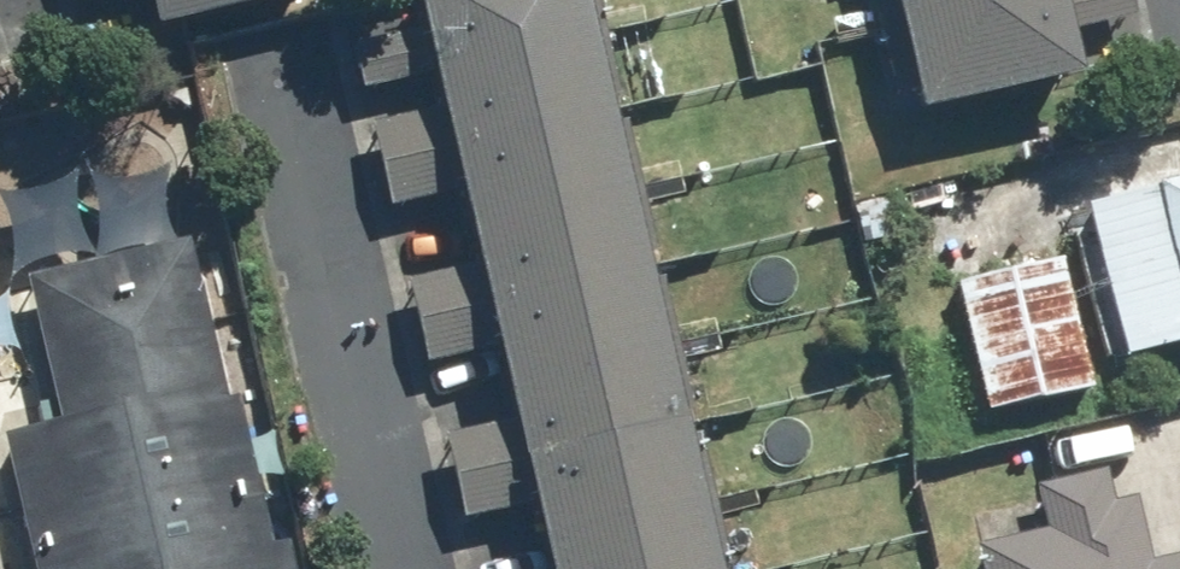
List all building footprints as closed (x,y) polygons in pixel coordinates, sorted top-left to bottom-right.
[(154,39),(315,0),(144,0),(154,39)] [(450,195),(468,276),(403,290),(421,369),(486,354),(503,429),(438,444),(457,525),(522,511),(535,568),(705,568),(575,0),(405,0),(431,112),(366,127),(385,210),(450,195)] [(912,120),(1074,83),(1063,34),(1126,20),(1122,0),(885,0),(912,120)] [(1082,210),(1121,366),(1179,351),(1179,186),(1082,210)] [(15,568),(254,568),(179,252),(0,294),(0,504),(15,568)] [(1057,263),(947,285),(974,422),(1084,400),(1057,263)] [(979,568),(1179,568),(1179,562),(1153,568),(1137,501),(1105,508),(1099,481),(1037,496),(1046,536),(976,552),(979,568)]
